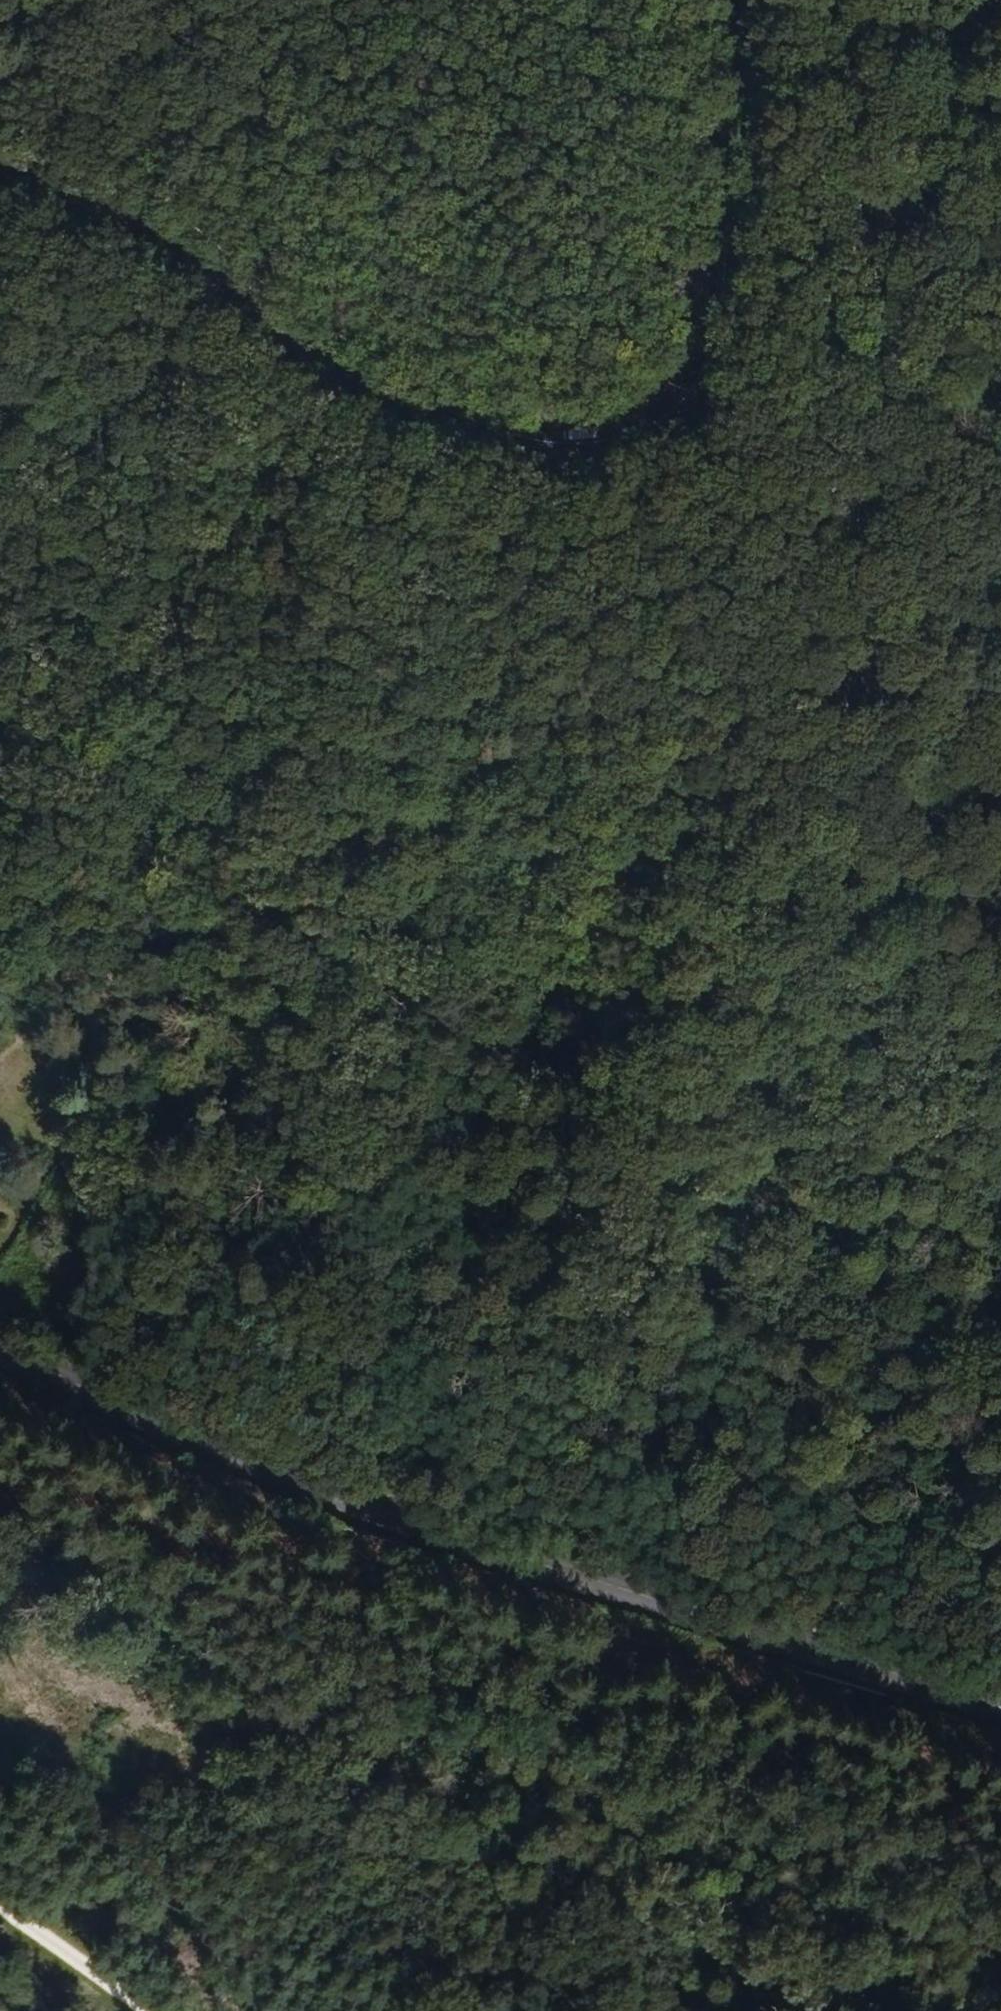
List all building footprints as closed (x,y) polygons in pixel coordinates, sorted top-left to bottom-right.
[(202,1056),(178,1044),(171,1058),(196,1070),(202,1056)] [(206,1083),(210,1075),(202,1071),(198,1080),(206,1083)]
